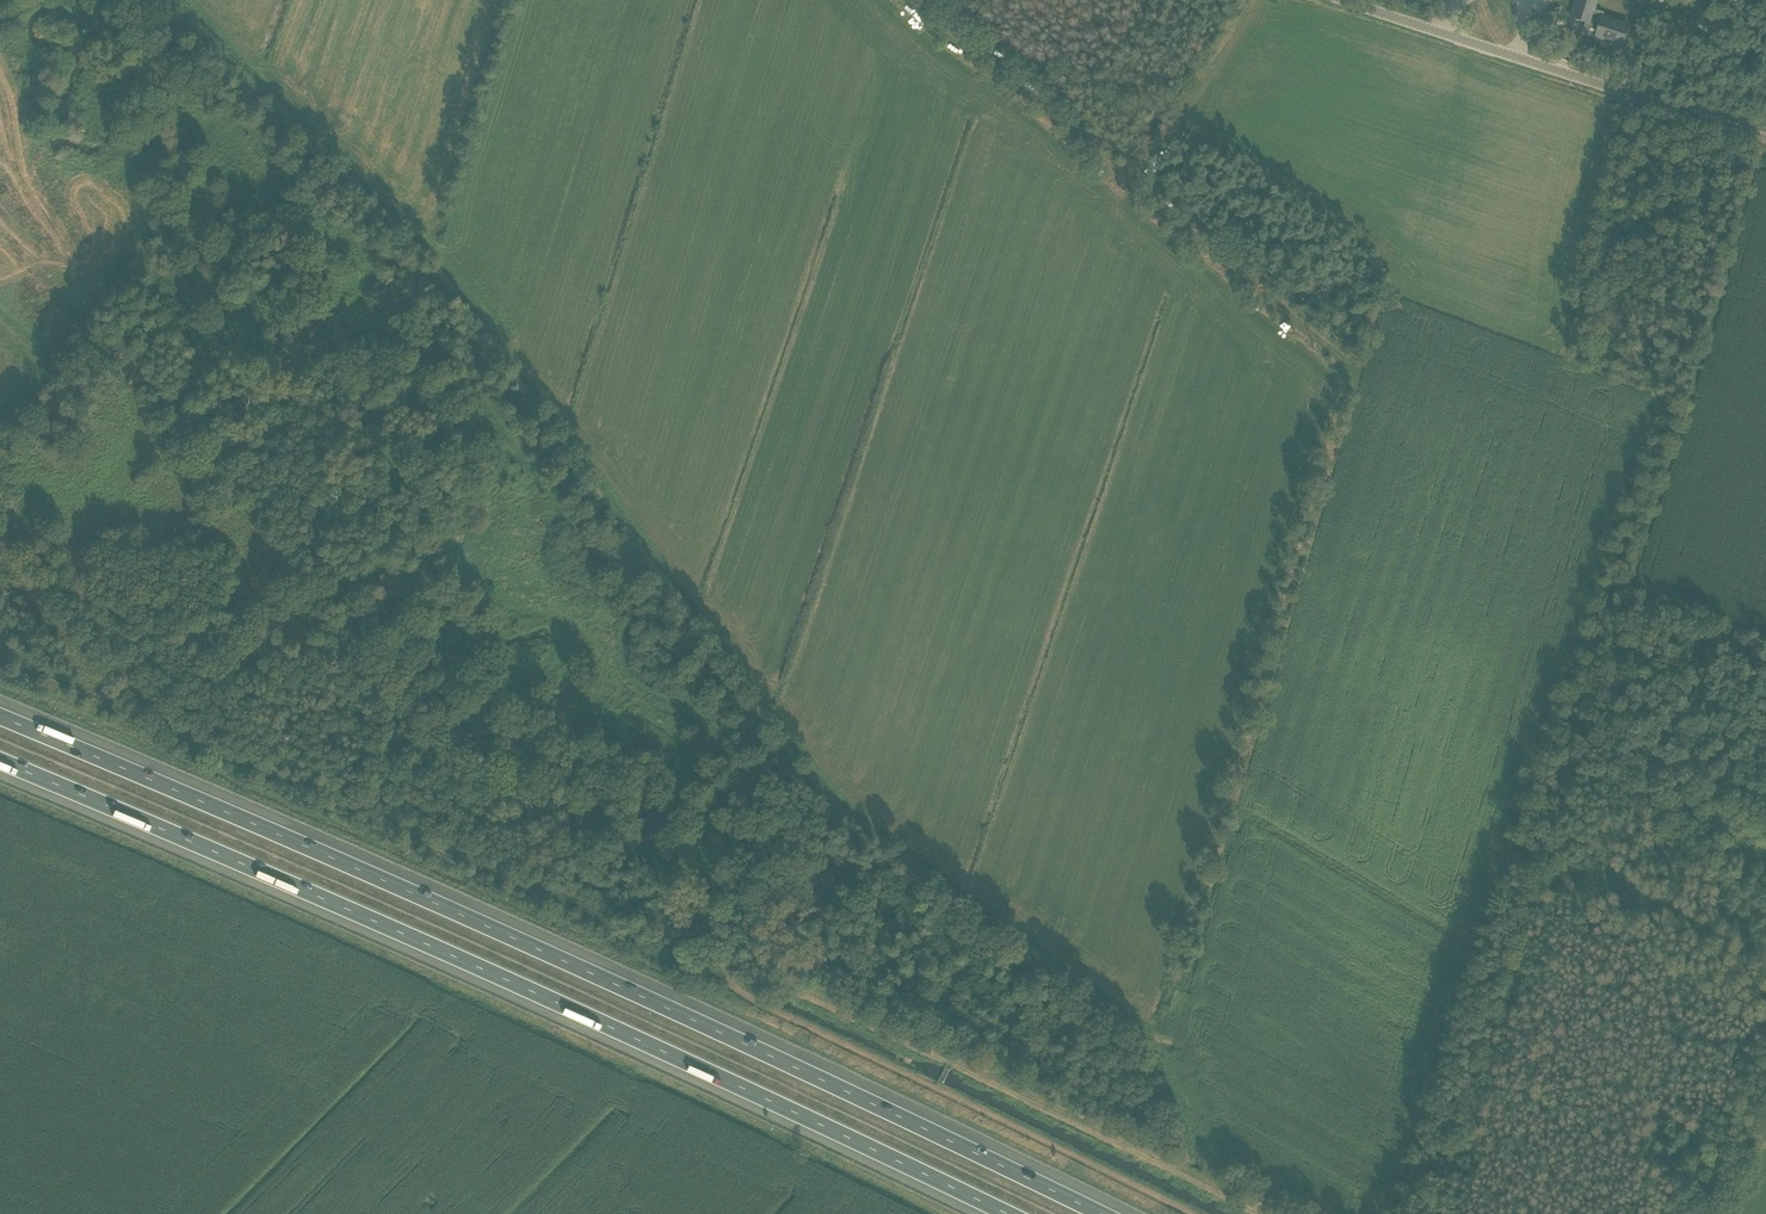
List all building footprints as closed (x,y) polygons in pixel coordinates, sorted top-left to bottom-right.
[(1572,18),(1585,23),(1582,33),(1595,37),(1622,45),(1629,24),(1604,16),(1604,13),(1595,10),(1598,0),(1578,0),(1572,18)] [(1550,38),(1546,42),(1551,47),(1555,44),(1550,38)]
